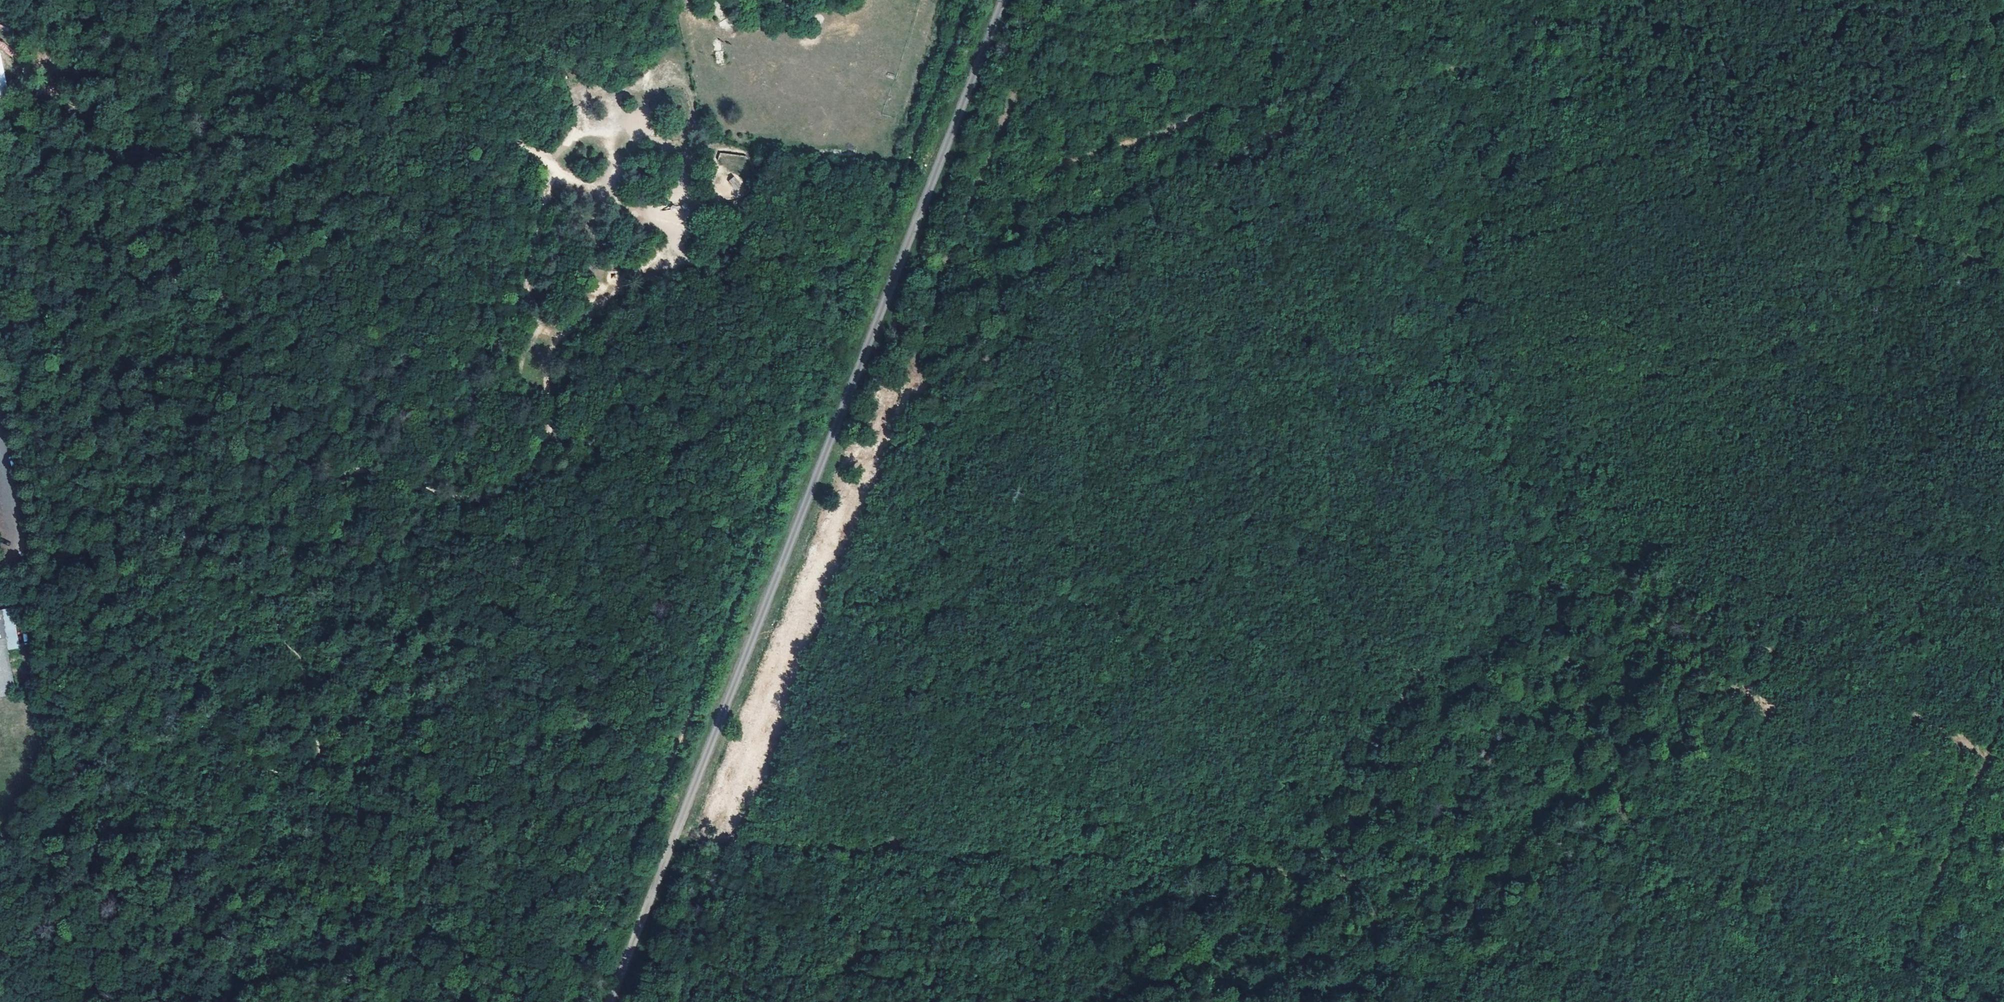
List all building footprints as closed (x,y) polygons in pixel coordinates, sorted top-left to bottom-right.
[(723,63),(723,50),(715,51),(716,63),(723,63)] [(734,189),(740,185),(735,176),(729,180),(734,189)] [(18,692),(1,606),(0,606),(0,696),(18,692)]
